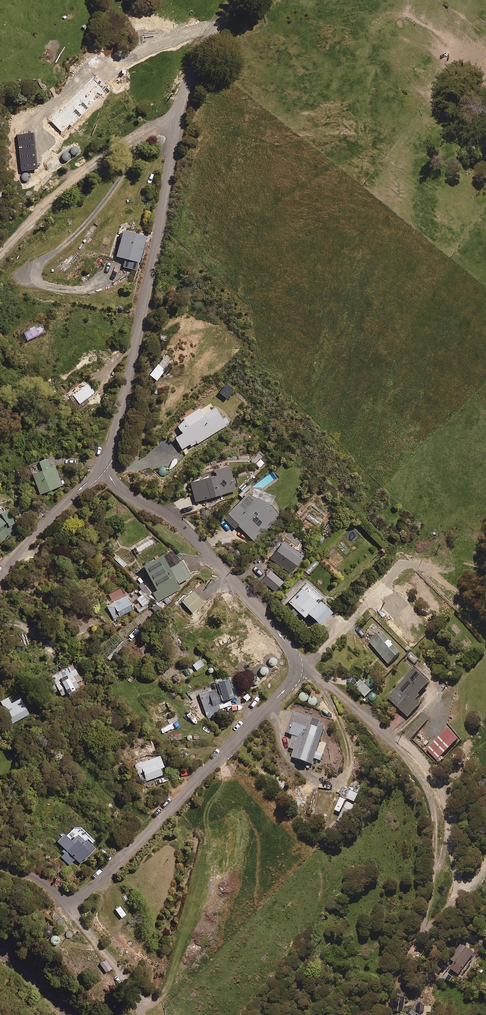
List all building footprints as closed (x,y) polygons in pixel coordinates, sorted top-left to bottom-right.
[(52,132),(36,116),(20,131),(35,147),(38,144),(41,148),(48,141),(45,138),(52,132)] [(145,237),(122,231),(115,257),(139,263),(145,237)] [(232,388),(225,382),(218,390),(226,396),(232,388)] [(93,393),(86,384),(72,395),(79,404),(93,393)] [(226,425),(212,402),(200,410),(198,407),(183,417),(184,418),(175,423),(179,430),(172,434),(181,448),(189,443),(191,447),(226,425)] [(61,484),(49,454),(37,460),(40,468),(31,472),(39,493),(61,484)] [(234,488),(227,463),(213,468),(214,472),(188,480),(194,500),(234,488)] [(253,487),(252,485),(222,517),(234,528),(236,526),(252,542),(279,514),(279,510),(277,503),(273,499),(275,495),(255,484),(253,487)] [(16,531),(14,528),(11,529),(8,525),(14,521),(3,505),(0,507),(0,542),(16,531)] [(303,553),(281,537),(268,557),(290,572),(303,553)] [(168,566),(159,552),(141,563),(156,589),(151,591),(157,600),(179,587),(177,582),(189,575),(179,559),(168,566)] [(283,581),(269,570),(261,579),(274,591),(283,581)] [(323,595),(306,579),(287,600),(303,615),(307,611),(319,623),(331,610),(319,599),(323,595)] [(444,587),(436,579),(431,584),(439,592),(444,587)] [(133,608),(120,587),(108,594),(113,602),(106,606),(114,619),(133,608)] [(204,601),(193,590),(181,601),(192,612),(204,601)] [(143,592),(135,598),(138,601),(133,605),(139,612),(151,602),(143,592)] [(411,612),(395,596),(383,608),(399,625),(411,612)] [(402,651),(382,630),(369,641),(388,663),(402,651)] [(49,640),(43,643),(48,655),(55,652),(49,640)] [(82,683),(71,663),(50,674),(61,694),(82,683)] [(420,703),(416,700),(421,695),(420,693),(430,682),(415,667),(388,698),(409,716),(420,703)] [(220,696),(223,706),(231,704),(229,697),(233,696),(226,675),(214,679),(216,686),(198,692),(207,718),(220,713),(217,704),(212,706),(210,700),(220,696)] [(372,689),(361,679),(354,687),(366,696),(372,689)] [(15,689),(0,698),(0,702),(11,722),(28,712),(15,689)] [(323,721),(294,711),(286,732),(293,735),(289,747),(295,749),(292,757),(312,764),(314,758),(321,760),(323,753),(317,751),(326,724),(323,723),(323,721)] [(460,737),(449,726),(426,749),(437,760),(460,737)] [(420,749),(409,739),(405,744),(415,754),(420,749)] [(163,766),(158,754),(134,763),(141,781),(161,773),(159,767),(163,766)] [(288,784),(280,775),(274,781),(282,789),(288,784)] [(359,793),(351,790),(347,798),(355,802),(359,793)] [(346,800),(341,797),(335,810),(341,812),(346,800)] [(355,805),(347,801),(338,821),(346,824),(355,805)] [(89,836),(75,823),(65,833),(63,832),(55,840),(65,849),(59,855),(68,864),(74,858),(79,863),(94,847),(86,839),(89,836)] [(475,952),(466,945),(450,967),(459,974),(475,952)]
